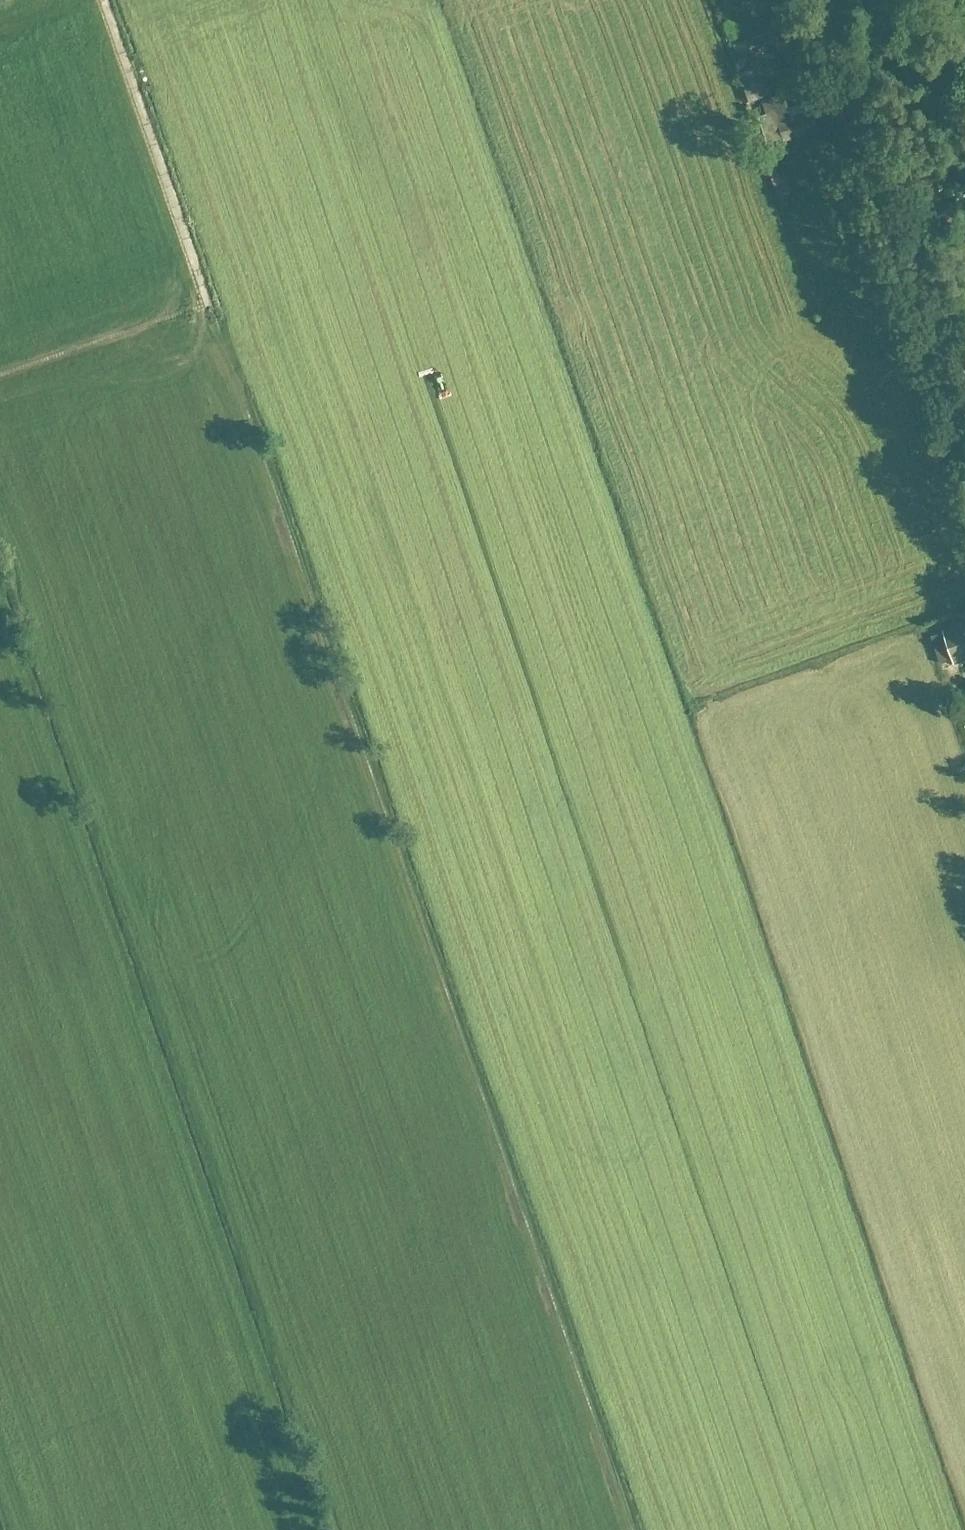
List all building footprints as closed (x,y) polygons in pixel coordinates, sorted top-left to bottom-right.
[(774,31),(744,41),(747,50),(777,40),(774,31)] [(738,75),(748,103),(770,96),(759,68),(738,75)] [(944,634),(944,633),(932,637),(936,652),(949,649),(954,664),(964,661),(964,626),(944,634)]
